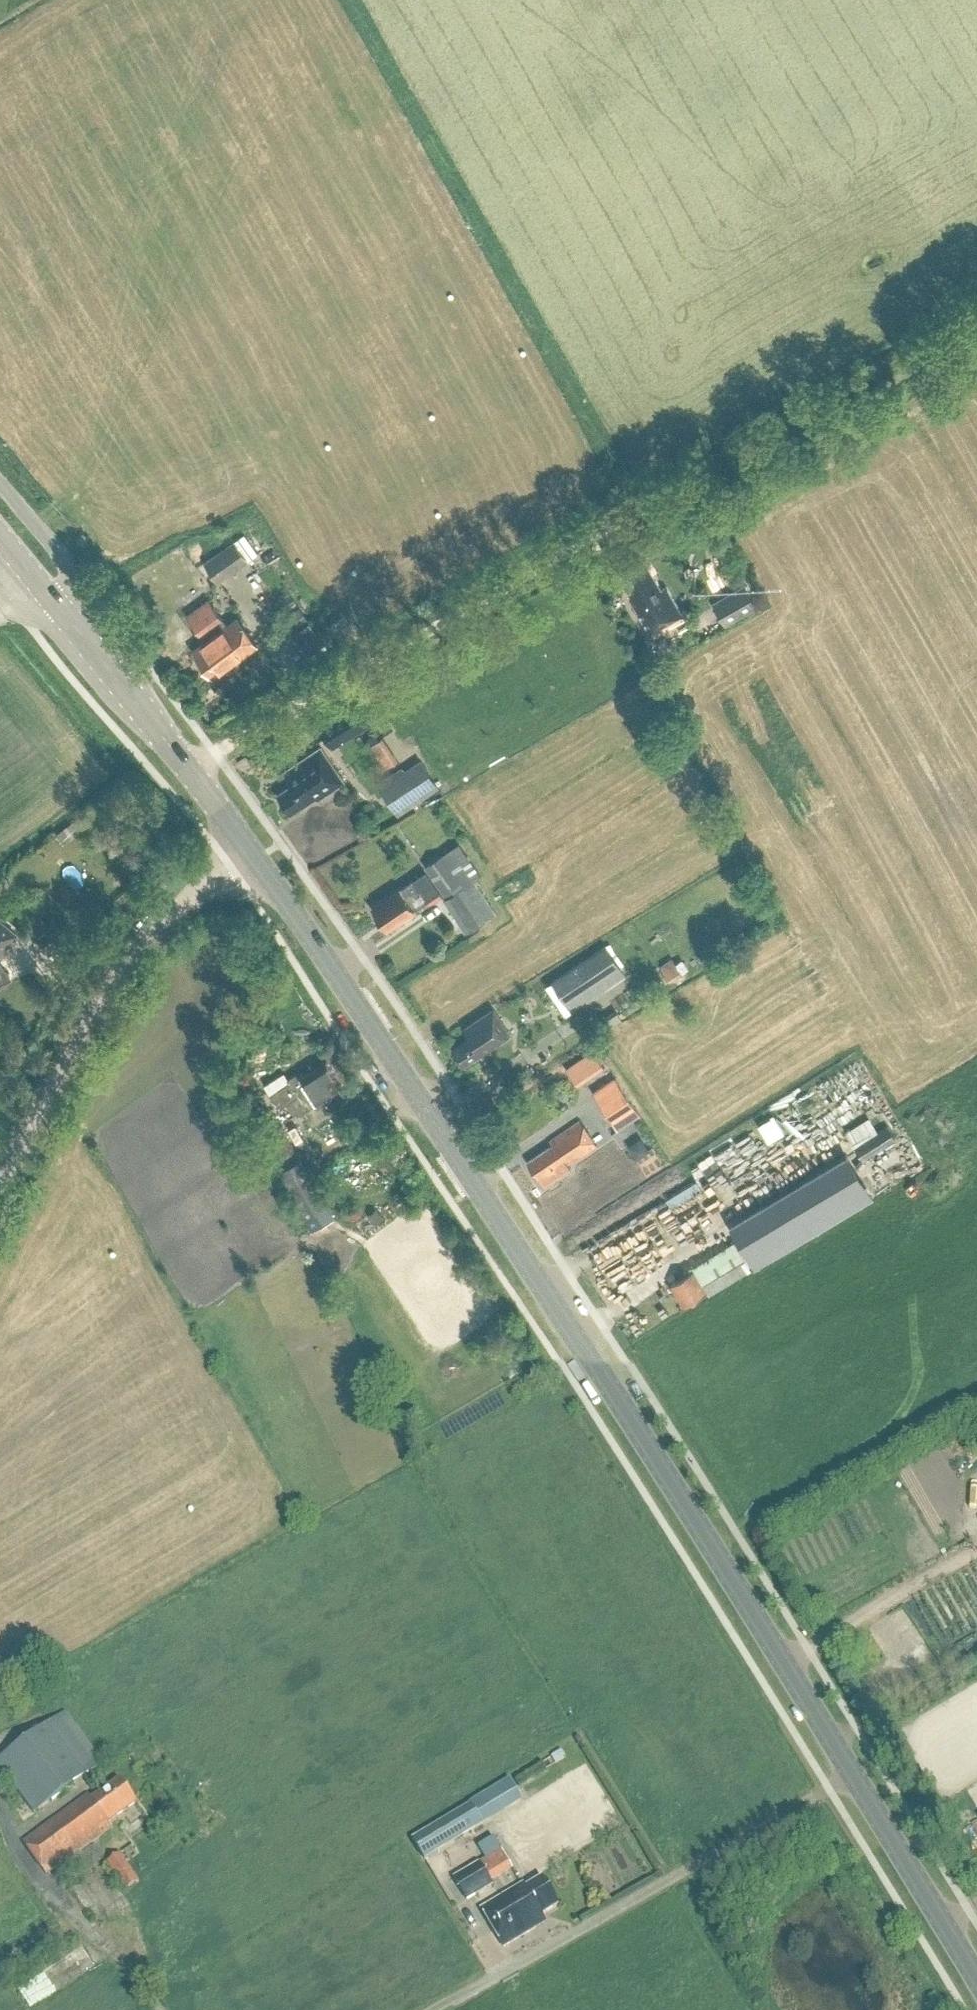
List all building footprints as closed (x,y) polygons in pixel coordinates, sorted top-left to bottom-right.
[(207,560),(204,562),(219,581),(248,558),(234,540),(220,550),(207,560)] [(644,558),(620,572),(631,591),(628,593),(634,604),(632,605),(649,634),(683,615),(665,584),(661,587),(644,558)] [(742,583),(714,599),(726,621),(754,605),(742,583)] [(186,613),(203,638),(227,621),(210,597),(186,613)] [(297,626),(308,618),(298,604),(287,612),(297,626)] [(215,675),(257,644),(239,618),(195,649),(215,675)] [(399,760),(412,754),(400,729),(387,734),(399,760)] [(292,783),(278,792),(291,811),(316,794),(319,797),(344,780),(321,746),(283,771),(292,783)] [(397,812),(438,785),(420,758),(404,769),(402,766),(378,782),(397,812)] [(400,886),(372,905),(386,926),(415,907),(415,906),(427,899),(426,898),(441,889),(456,912),(457,912),(468,930),(495,912),(473,879),(480,874),(458,841),(441,853),(424,864),(428,871),(414,880),(412,878),(400,887),(400,886)] [(14,931),(0,921),(0,951),(14,931)] [(602,944),(552,978),(567,1000),(617,966),(602,944)] [(668,977),(680,969),(671,955),(659,963),(668,977)] [(8,973),(0,963),(0,979),(8,973)] [(462,1062),(503,1035),(509,1031),(492,1006),(463,1025),(469,1034),(451,1046),(462,1062)] [(583,1058),(595,1076),(623,1058),(611,1040),(583,1058)] [(350,1058),(332,1066),(341,1085),(359,1077),(350,1058)] [(282,1104),(286,1102),(290,1109),(300,1111),(308,1106),(338,1086),(331,1076),(335,1073),(325,1059),(300,1076),(297,1071),(287,1077),(289,1081),(274,1091),(282,1104)] [(614,1076),(592,1090),(612,1119),(634,1105),(614,1076)] [(874,1136),(894,1121),(884,1108),(864,1122),(874,1136)] [(552,1142),(528,1159),(544,1183),(570,1166),(567,1162),(589,1148),(596,1142),(580,1118),(572,1123),(549,1139),(552,1142)] [(887,1151),(918,1133),(911,1121),(880,1139),(887,1151)] [(279,1124),(260,1132),(272,1157),(290,1149),(279,1124)] [(301,1159),(279,1171),(311,1228),(332,1216),(301,1159)] [(820,1227),(859,1211),(848,1185),(810,1201),(820,1227)] [(374,1205),(385,1223),(402,1212),(391,1195),(374,1205)] [(693,1269),(669,1283),(682,1304),(706,1290),(707,1293),(751,1267),(734,1238),(721,1246),(690,1265),(693,1269)] [(631,1285),(645,1276),(639,1267),(625,1276),(631,1285)] [(0,1761),(0,1769),(34,1815),(103,1764),(65,1712),(0,1761)] [(136,1805),(119,1781),(92,1801),(88,1797),(22,1845),(45,1876),(111,1829),(108,1825),(136,1805)] [(471,1805),(483,1827),(523,1803),(509,1781),(471,1805)] [(483,1827),(471,1805),(411,1842),(425,1866),(484,1830),(483,1827)] [(486,1874),(492,1884),(513,1872),(494,1840),(478,1850),(486,1862),(481,1865),(486,1874)] [(129,1853),(142,1883),(155,1878),(142,1848),(129,1853)] [(139,1883),(120,1855),(106,1864),(125,1893),(139,1883)] [(486,1874),(481,1865),(453,1880),(465,1903),(493,1887),(486,1874)] [(542,1916),(558,1907),(542,1880),(522,1891),(519,1887),(479,1911),(502,1949),(546,1923),(542,1916)]
